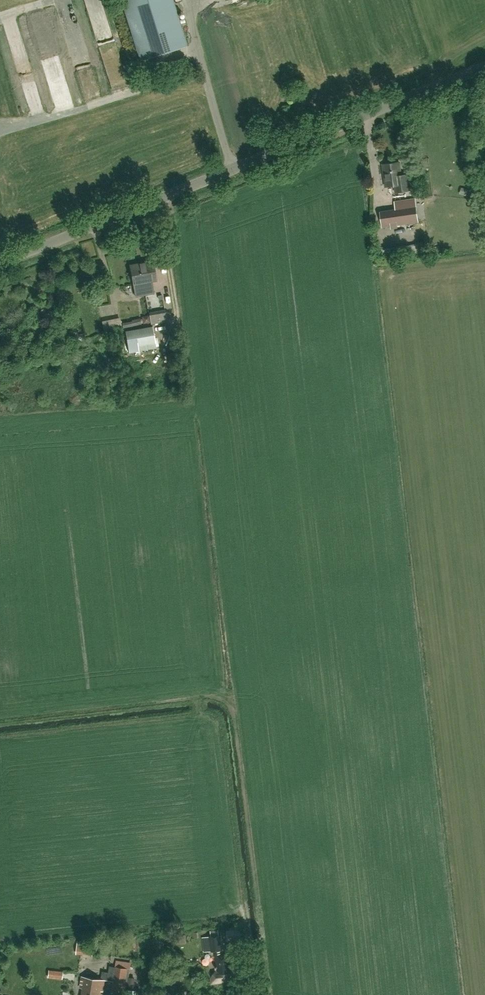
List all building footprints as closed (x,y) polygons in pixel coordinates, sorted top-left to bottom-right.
[(187,45),(173,0),(121,0),(140,60),(187,45)] [(39,44),(44,58),(53,55),(47,41),(39,44)] [(401,175),(399,162),(383,164),(386,186),(395,185),(396,192),(410,190),(408,174),(401,175)] [(466,196),(468,190),(461,187),(459,194),(466,196)] [(397,225),(419,222),(415,198),(394,201),(395,209),(380,211),(382,227),(391,226),(391,228),(398,227),(397,225)] [(138,297),(154,294),(151,281),(156,280),(153,261),(130,266),(133,284),(135,284),(138,297)] [(137,346),(137,348),(138,351),(156,348),(152,326),(125,331),(128,348),(137,346)] [(210,977),(211,983),(219,982),(232,980),(231,972),(229,954),(221,955),(220,950),(223,949),(221,934),(219,935),(218,929),(210,930),(211,936),(210,936),(204,937),(205,951),(212,951),(215,950),(217,969),(210,977)] [(229,940),(242,939),(240,929),(228,931),(229,940)] [(92,956),(93,945),(77,943),(76,954),(92,956)] [(112,985),(113,985),(113,988),(124,990),(128,968),(130,969),(130,962),(116,960),(115,966),(116,966),(115,973),(102,971),(101,979),(82,976),(80,987),(83,988),(82,994),(99,994),(100,990),(103,991),(104,984),(112,985)]
